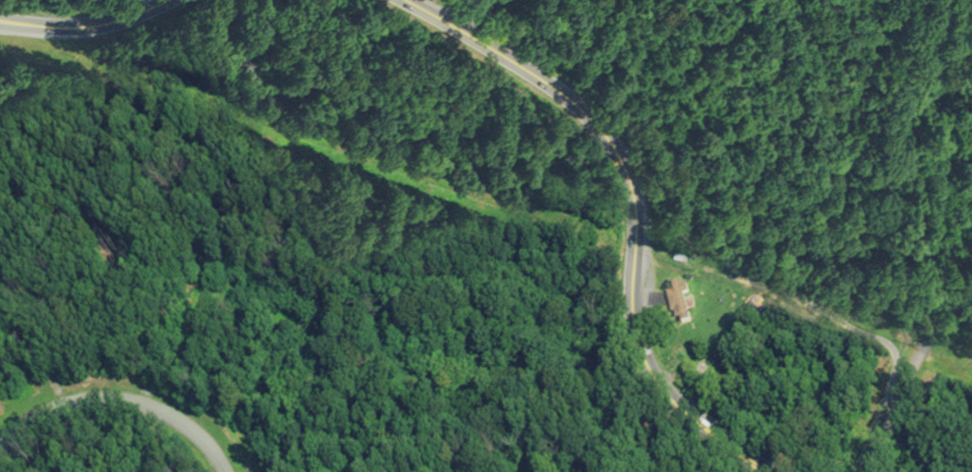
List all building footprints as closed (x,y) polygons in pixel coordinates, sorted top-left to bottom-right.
[(672,326),(688,323),(681,281),(665,284),(672,326)]
